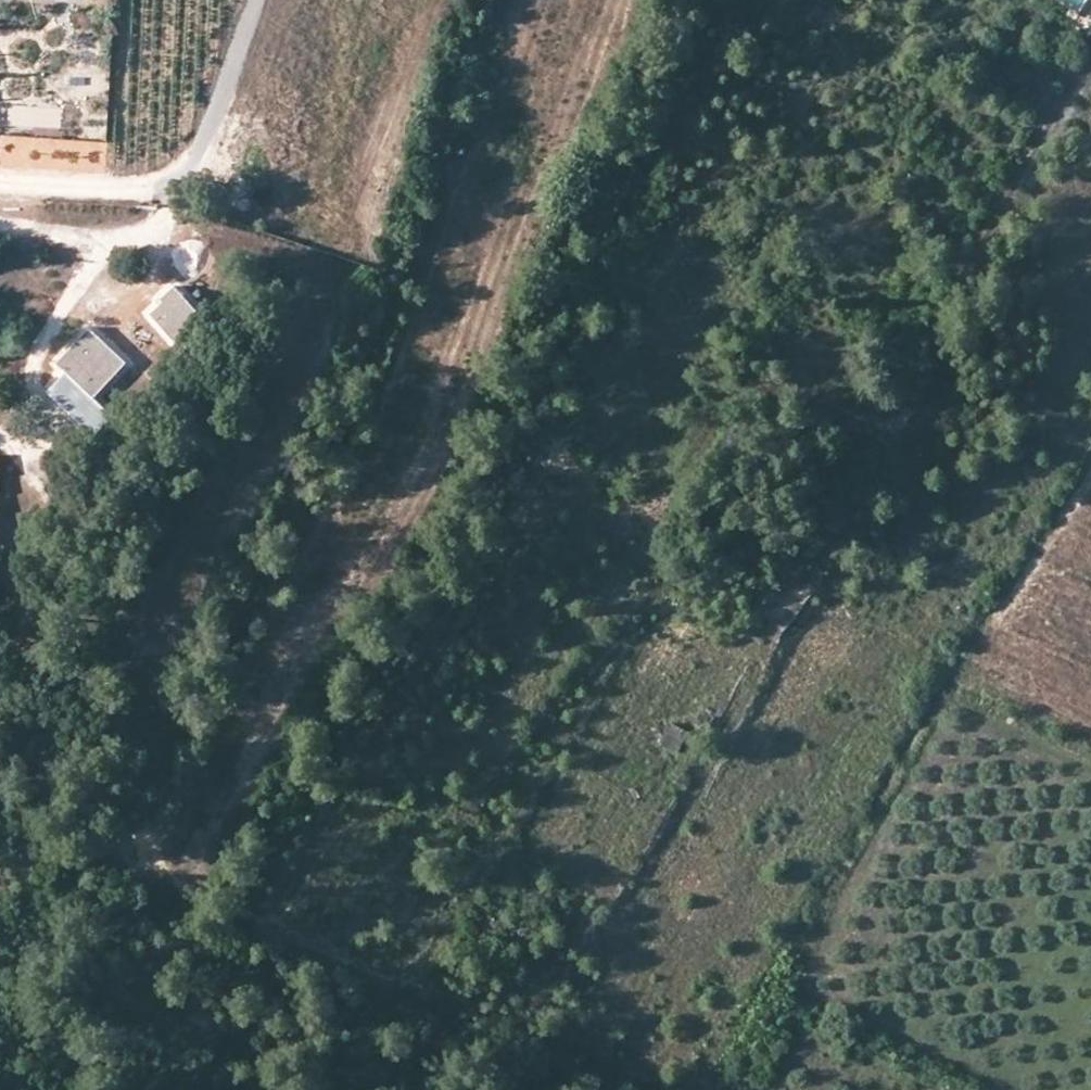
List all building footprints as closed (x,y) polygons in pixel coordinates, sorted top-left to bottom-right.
[(195,308),(173,282),(157,295),(161,300),(147,311),(171,338),(185,326),(181,320),(195,308)] [(83,390),(90,396),(123,362),(88,329),(56,362),(64,370),(43,392),(63,411),(69,404),(83,390)] [(103,409),(90,396),(83,390),(69,404),(89,423),(103,409)]
